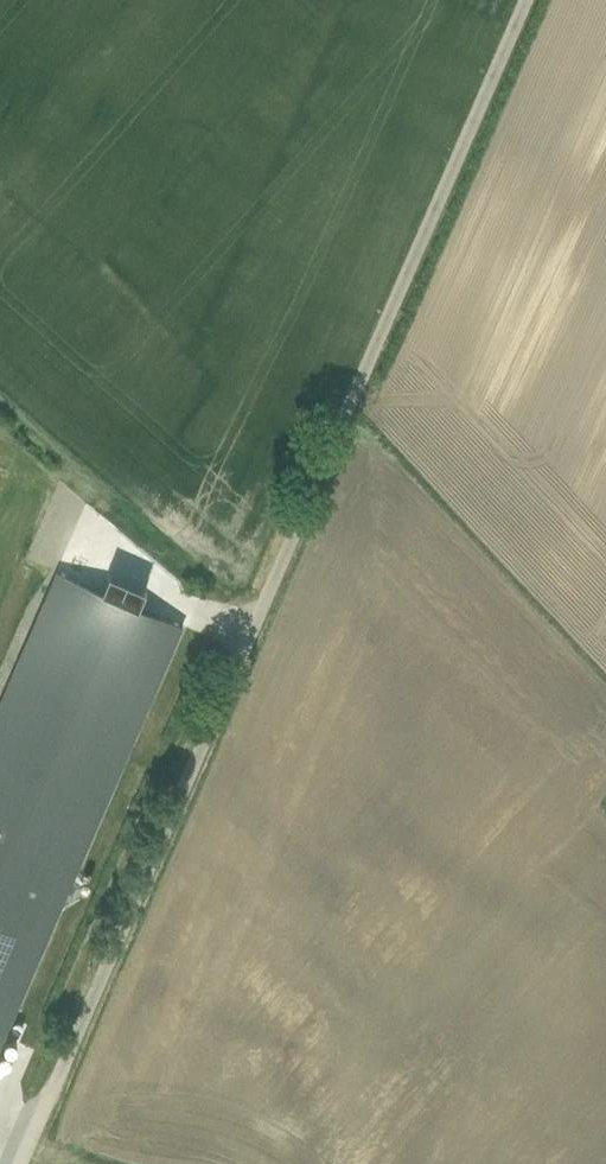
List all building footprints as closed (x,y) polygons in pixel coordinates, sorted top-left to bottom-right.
[(158,606),(34,562),(0,659),(0,1050),(158,606)]
